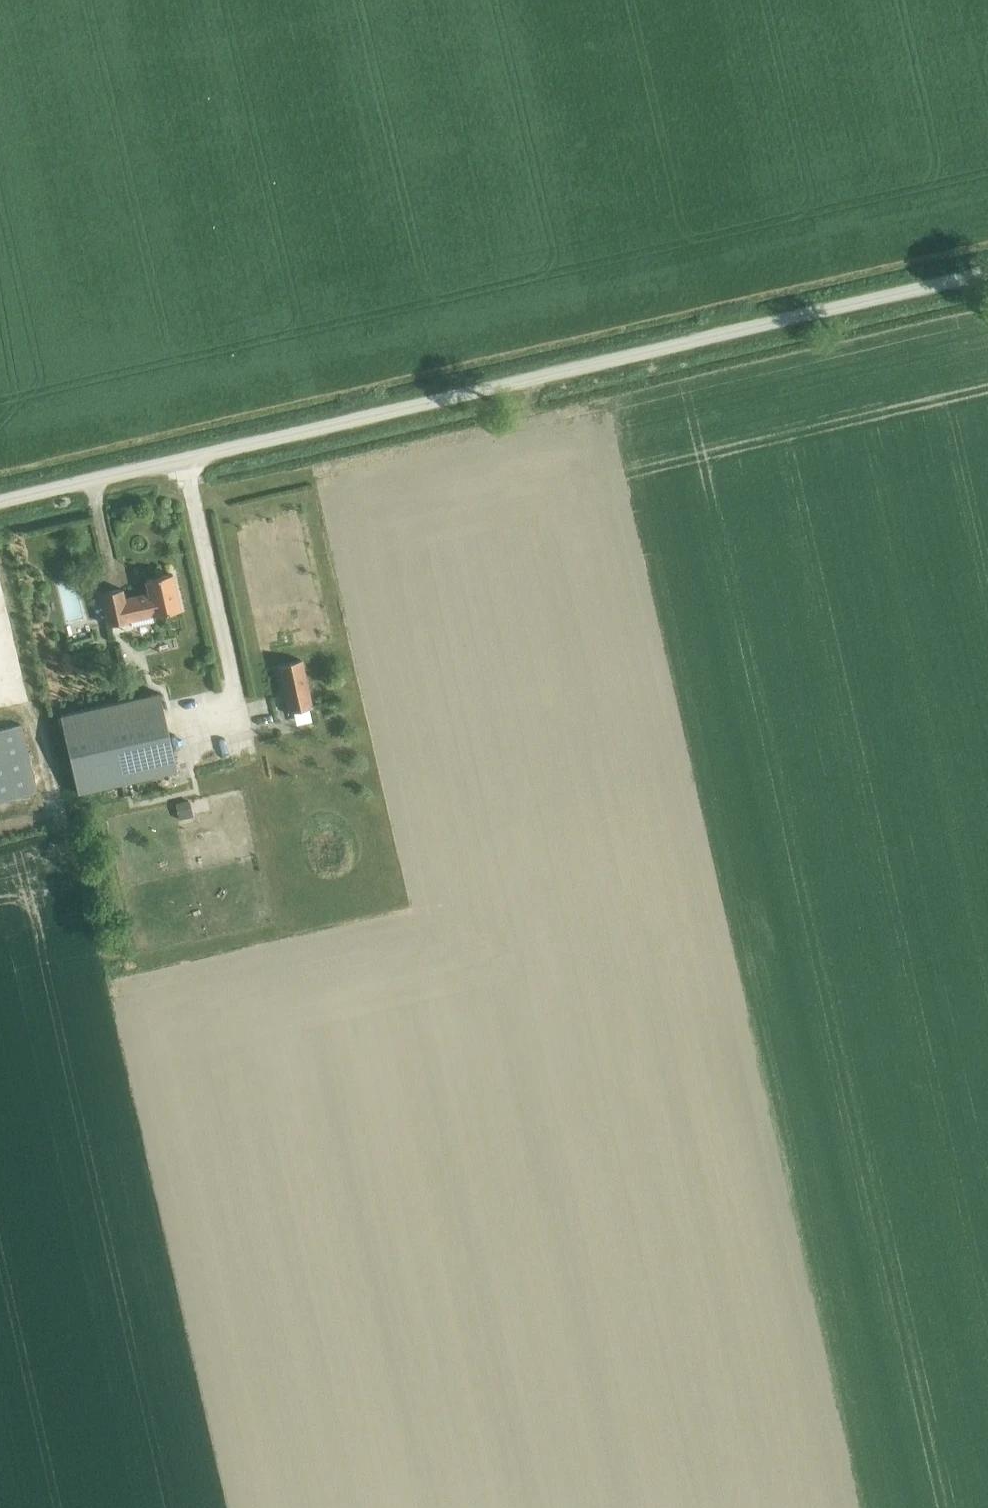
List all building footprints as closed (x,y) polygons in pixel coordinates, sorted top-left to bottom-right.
[(171,573),(145,579),(148,592),(124,598),(122,588),(100,593),(107,625),(130,620),(131,625),(152,621),(151,615),(179,609),(171,573)] [(312,706),(301,659),(277,665),(288,711),(312,706)] [(176,770),(158,692),(59,715),(77,793),(176,770)] [(0,729),(0,801),(35,793),(20,724),(0,729)] [(188,800),(175,803),(178,819),(191,816),(188,800)]
